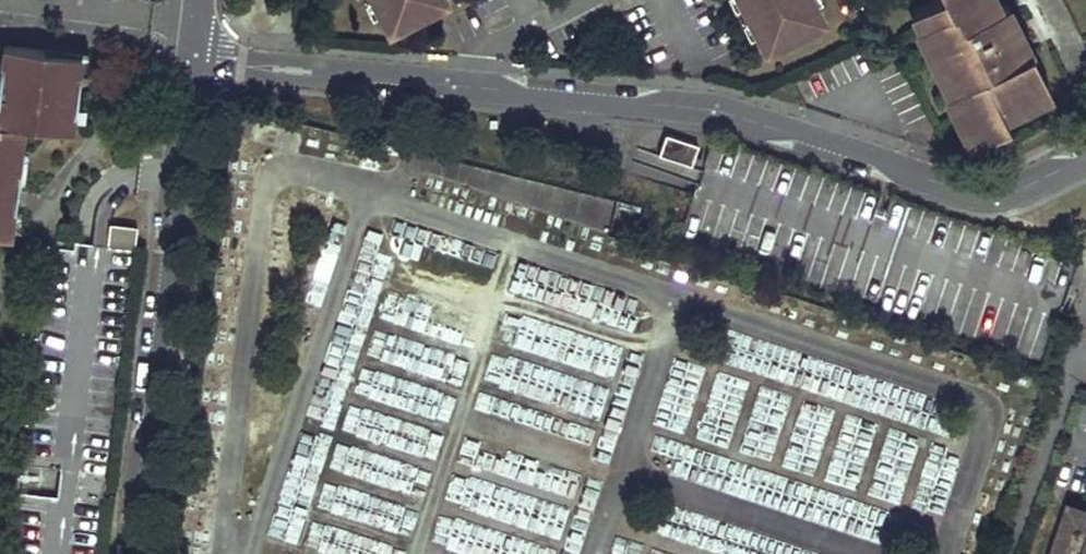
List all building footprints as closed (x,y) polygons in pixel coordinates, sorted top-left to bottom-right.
[(370,21),(412,0),(360,0),(361,3),(370,21)] [(743,17),(752,33),(760,49),(817,19),(809,3),(807,0),(735,0),(743,17)] [(969,143),(1010,123),(1005,115),(1001,108),(1015,100),(1019,108),(1052,91),(1030,49),(1016,56),(1009,42),(1003,44),(996,29),(1008,23),(1000,6),(992,9),(987,0),(928,0),(909,9),(917,24),(913,26),(922,44),(932,40),(947,68),(937,73),(946,92),(944,94),(969,143)] [(997,0),(987,0),(992,9),(1000,6),(997,0)] [(1085,22),(1085,0),(1076,0),(1085,22)] [(1016,56),(1030,49),(1019,26),(1006,2),(1000,6),(1008,23),(996,29),(1003,44),(1009,42),(1016,56)] [(744,37),(752,33),(743,17),(736,21),(744,37)] [(932,40),(922,44),(937,73),(947,68),(932,40)] [(0,47),(0,90),(71,98),(72,88),(61,86),(62,72),(74,73),(76,57),(0,47)] [(61,86),(72,88),(73,79),(74,73),(62,72),(61,86)] [(13,201),(22,127),(68,133),(71,98),(0,90),(0,200),(13,201)] [(1019,108),(1015,100),(1001,108),(1005,115),(1019,108)] [(667,133),(659,154),(691,164),(698,143),(667,133)] [(12,211),(12,205),(13,201),(0,200),(0,210),(12,211)] [(8,240),(12,211),(0,210),(0,239),(8,240)] [(133,229),(108,225),(106,248),(131,251),(133,229)] [(1063,553),(1085,553),(1085,526),(1074,522),(1063,553)]
